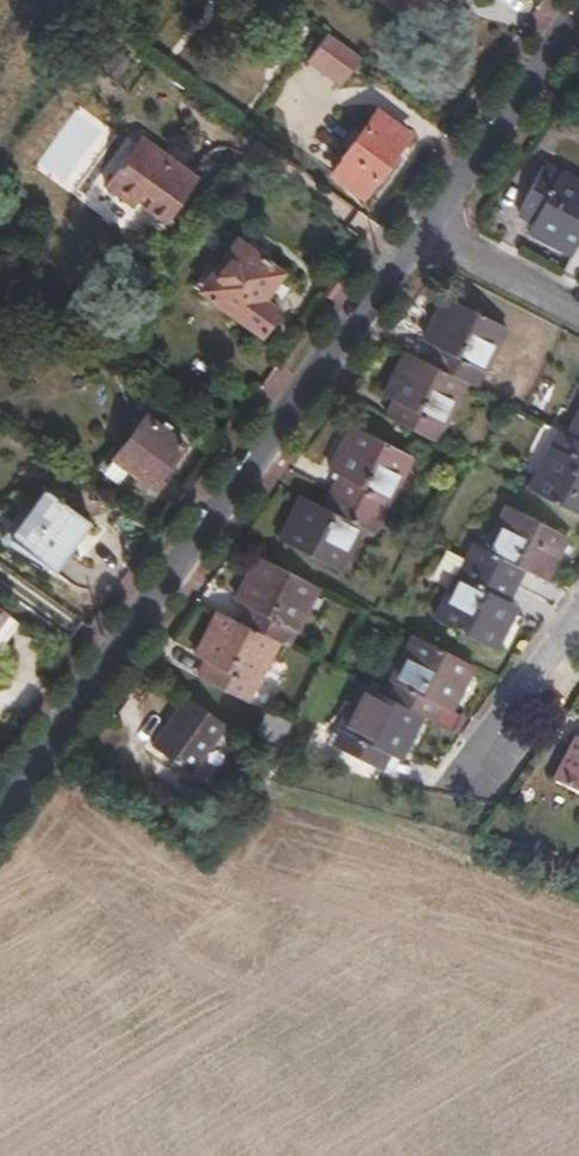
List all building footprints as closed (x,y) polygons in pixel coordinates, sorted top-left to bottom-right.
[(372,6),(407,31),(432,0),(376,0),(372,6)] [(304,64),(343,84),(360,52),(322,31),(304,64)] [(378,110),(344,156),(377,181),(412,136),(378,110)] [(126,121),(121,127),(138,139),(142,134),(126,121)] [(138,139),(121,127),(89,169),(105,182),(108,177),(139,200),(172,155),(142,134),(138,139)] [(578,249),(578,182),(547,165),(522,213),(538,221),(533,232),(576,254),(578,249)] [(283,272),(235,238),(197,290),(260,335),(280,307),(265,296),(283,272)] [(429,363),(467,383),(478,387),(508,327),(451,297),(427,342),(437,347),(429,363)] [(437,441),(467,383),(429,363),(409,352),(386,396),(396,401),(389,416),(437,441)] [(181,442),(143,414),(111,457),(126,469),(149,485),(155,477),(181,442)] [(578,439),(578,417),(570,434),(578,439)] [(336,493),(382,518),(412,458),(355,429),(333,471),(344,477),(336,493)] [(570,434),(561,430),(531,489),(578,514),(578,439),(570,434)] [(111,457),(102,469),(116,480),(126,469),(111,457)] [(161,482),(155,477),(149,485),(155,490),(161,482)] [(43,487),(7,539),(50,571),(87,521),(43,487)] [(374,533),(382,518),(336,493),(328,510),(304,498),(282,541),(340,569),(362,527),(374,533)] [(466,561),(516,585),(524,569),(546,580),(567,537),(509,507),(488,550),(475,544),(466,561)] [(239,622),(278,642),(289,648),(318,587),(259,558),(237,600),(247,606),(239,622)] [(508,600),(516,585),(466,561),(437,619),(496,650),(518,606),(508,600)] [(249,701),(278,642),(239,622),(218,613),(197,656),(210,663),(201,677),(249,701)] [(386,697),(424,716),(435,721),(444,706),(452,710),(474,665),(415,636),(386,697)] [(401,759),(424,716),(386,697),(370,689),(348,731),(344,731),(337,745),(383,769),(391,754),(401,759)] [(225,726),(185,699),(150,747),(189,776),(225,726)] [(279,746),(291,723),(268,710),(256,734),(279,746)] [(557,782),(578,793),(578,738),(557,782)]
